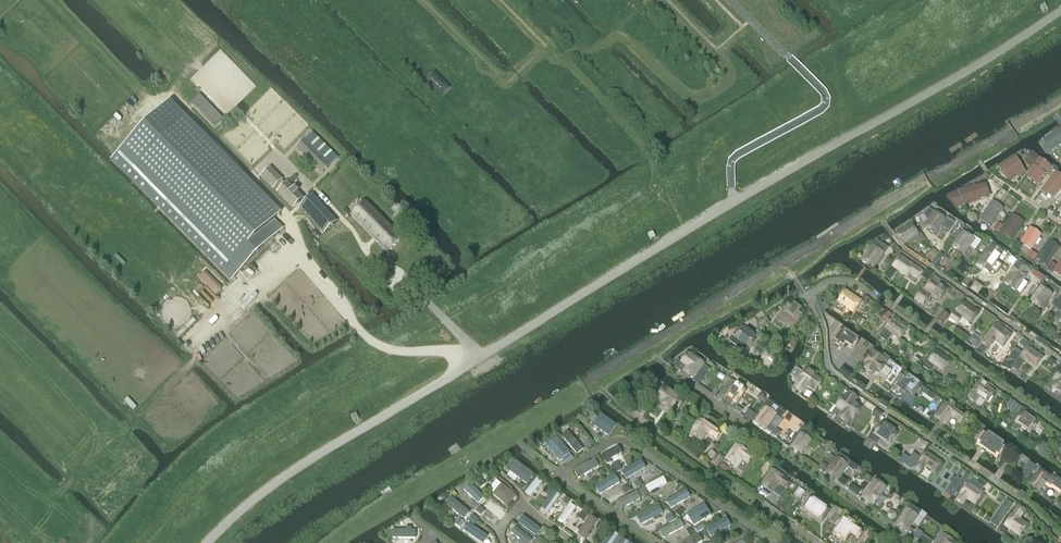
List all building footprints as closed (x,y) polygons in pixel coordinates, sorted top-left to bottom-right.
[(114,158),(111,161),(119,168),(231,281),(283,229),(274,220),(280,214),(184,117),(170,103),(114,158)] [(1060,145),(1060,128),(1043,141),(1051,152),(1060,145)] [(312,133),(296,148),(322,173),(337,158),(312,133)] [(999,169),(1007,182),(1020,174),(1021,177),(1026,173),(1016,157),(999,169)] [(1026,178),(1037,186),(1051,168),(1039,160),(1026,178)] [(260,177),(273,190),(283,180),(270,167),(260,177)] [(1053,198),(1060,189),(1060,181),(1054,176),(1042,190),(1053,198)] [(277,193),(293,210),(304,198),(288,182),(277,193)] [(946,196),(957,209),(990,197),(985,182),(946,196)] [(299,208),(325,234),(338,221),(313,195),(299,208)] [(982,216),(993,224),(1004,209),(992,201),(982,216)] [(351,216),(387,253),(401,239),(365,202),(351,216)] [(935,235),(945,221),(934,213),(929,209),(922,215),(928,222),(924,227),(935,235)] [(1002,232),(1014,238),(1024,223),(1012,215),(1002,232)] [(903,245),(918,235),(911,224),(896,234),(903,245)] [(1030,228),(1020,243),(1032,251),(1042,236),(1030,228)] [(963,255),(974,241),(963,233),(953,247),(963,255)] [(1038,256),(1049,264),(1060,249),(1048,241),(1038,256)] [(873,268),(883,254),(873,247),(862,261),(873,268)] [(1005,263),(1008,258),(999,252),(996,256),(989,251),(979,266),(989,273),(999,259),(1005,263)] [(918,281),(923,273),(914,267),(900,257),(893,268),(892,267),(887,273),(892,277),(896,270),(907,278),(909,275),(918,281)] [(1015,291),(1025,277),(1030,270),(1019,263),(1015,270),(1004,284),(1015,291)] [(939,301),(946,290),(937,283),(939,281),(934,277),(925,290),(923,289),(915,300),(921,304),(929,293),(939,301)] [(1051,295),(1044,290),(1047,286),(1043,284),(1040,288),(1030,302),(1041,310),(1051,295)] [(845,308),(853,313),(860,302),(846,292),(836,307),(834,309),(841,314),(845,308)] [(780,311),(772,321),(780,328),(788,317),(797,324),(805,314),(791,303),(784,312),(783,313),(780,311)] [(971,323),(979,313),(964,303),(957,313),(955,312),(951,318),(957,322),(960,316),(971,323)] [(892,335),(899,341),(907,330),(893,320),(885,330),(879,338),(886,343),(892,335)] [(995,341),(1003,346),(1010,335),(996,325),(989,336),(981,346),(988,350),(995,341)] [(735,339),(732,343),(732,344),(744,352),(747,347),(749,349),(757,338),(742,328),(735,339)] [(830,343),(841,351),(851,336),(840,329),(830,343)] [(1035,369),(1042,358),(1028,348),(1021,359),(1019,358),(1012,367),(1017,370),(1024,361),(1035,369)] [(935,366),(943,372),(951,361),(937,351),(929,362),(927,361),(923,367),(930,372),(934,366),(935,366)] [(879,375),(887,362),(884,360),(873,352),(863,366),(873,374),(875,372),(879,375)] [(694,379),(704,365),(693,358),(687,353),(679,363),(686,368),(683,372),(694,379)] [(808,388),(813,392),(820,381),(806,371),(798,382),(793,389),(803,396),(808,388)] [(1060,371),(1052,382),(1053,382),(1050,387),(1060,395),(1060,372),(1060,371)] [(915,381),(914,382),(904,374),(892,390),(904,399),(907,394),(913,398),(922,386),(915,381)] [(741,400),(748,390),(732,379),(719,397),(730,405),(736,396),(741,400)] [(980,398),(987,403),(995,393),(980,382),(973,393),(968,400),(975,405),(980,398)] [(672,411),(677,413),(685,401),(663,386),(654,400),(663,405),(662,406),(671,412),(672,411)] [(858,408),(855,405),(859,399),(848,392),(836,408),(841,411),(836,417),(847,424),(851,418),(854,420),(861,409),(858,408)] [(776,416),(781,419),(785,414),(767,401),(763,407),(765,408),(755,422),(766,430),(772,434),(776,429),(769,425),(776,416)] [(960,424),(965,418),(945,404),(935,418),(945,425),(952,416),(957,419),(956,420),(960,424)] [(1030,434),(1037,423),(1023,413),(1015,424),(1014,423),(1009,429),(1016,434),(1020,427),(1030,434)] [(600,414),(592,426),(608,437),(616,425),(600,414)] [(717,441),(721,434),(710,427),(700,420),(690,435),(701,442),(706,434),(717,441)] [(877,446),(881,439),(889,445),(897,434),(882,424),(875,435),(872,433),(868,439),(877,446)] [(577,453),(583,448),(567,430),(561,435),(577,453)] [(998,453),(1004,446),(996,441),(986,433),(976,447),(986,455),(991,448),(998,453)] [(802,456),(811,441),(800,434),(791,448),(802,456)] [(557,436),(546,444),(561,462),(563,460),(565,463),(574,457),(557,436)] [(748,464),(753,457),(747,453),(736,445),(726,460),(737,467),(742,460),(748,464)] [(619,447),(600,457),(603,464),(605,463),(606,465),(611,462),(610,460),(622,454),(619,447)] [(933,474),(941,463),(927,453),(917,467),(915,465),(912,469),(916,472),(918,469),(921,472),(925,467),(933,474)] [(848,465),(850,462),(850,461),(840,454),(836,459),(826,473),(837,481),(848,465)] [(574,472),(578,479),(599,467),(595,460),(574,472)] [(516,462),(509,471),(526,485),(533,475),(516,462)] [(624,473),(628,478),(644,468),(640,462),(624,473)] [(1050,488),(1056,480),(1050,476),(1049,478),(1038,470),(1037,472),(1035,471),(1032,474),(1035,476),(1028,485),(1039,492),(1045,484),(1050,488)] [(786,491),(791,484),(783,478),(772,471),(762,485),(773,493),(778,485),(786,491)] [(618,482),(614,476),(594,488),(598,494),(607,488),(608,491),(613,488),(612,486),(618,482)] [(664,477),(646,486),(650,493),(667,484),(664,477)] [(983,494),(980,492),(984,486),(972,478),(956,502),(962,506),(966,499),(975,505),(983,494)] [(536,479),(525,493),(530,497),(541,483),(536,479)] [(883,492),(886,487),(875,480),(862,499),(872,506),(883,492)] [(475,490),(471,484),(458,493),(462,499),(475,490)] [(502,484),(492,495),(507,508),(516,497),(502,484)] [(641,500),(637,492),(616,502),(620,510),(641,500)] [(668,501),(671,507),(687,498),(683,492),(668,501)] [(553,494),(544,506),(549,510),(558,497),(553,494)] [(819,513),(824,507),(819,503),(808,496),(798,510),(809,518),(814,510),(819,513)] [(451,497),(445,504),(463,520),(469,513),(451,497)] [(500,518),(504,513),(490,501),(486,506),(500,518)] [(559,520),(565,524),(576,508),(571,504),(559,520)] [(704,504),(686,515),(693,526),(711,516),(704,504)] [(1027,526),(1020,521),(1026,511),(1019,506),(1013,516),(1005,527),(1019,537),(1027,526)] [(661,515),(658,507),(641,516),(644,523),(652,519),(654,522),(659,519),(657,516),(661,515)] [(897,524),(907,532),(918,517),(907,510),(897,524)] [(525,519),(521,516),(517,522),(534,534),(538,529),(529,522),(530,520),(526,517),(525,519)] [(590,516),(577,535),(585,540),(597,521),(590,516)] [(680,520),(659,531),(663,539),(684,528),(680,520)] [(707,530),(710,536),(727,527),(724,521),(707,530)] [(860,531),(855,527),(854,528),(844,521),(834,535),(844,542),(849,535),(857,540),(862,533),(860,531)] [(514,526),(510,532),(524,542),(528,537),(514,526)] [(392,531),(392,539),(415,539),(415,530),(411,530),(411,528),(405,528),(405,531),(392,531)] [(488,542),(491,542),(494,539),(478,528),(474,533),(488,542)] [(610,540),(615,542),(626,542),(614,534),(610,540)] [(941,534),(937,539),(939,540),(937,542),(954,542),(941,534)] [(702,542),(699,535),(684,542),(700,542),(702,542)]
